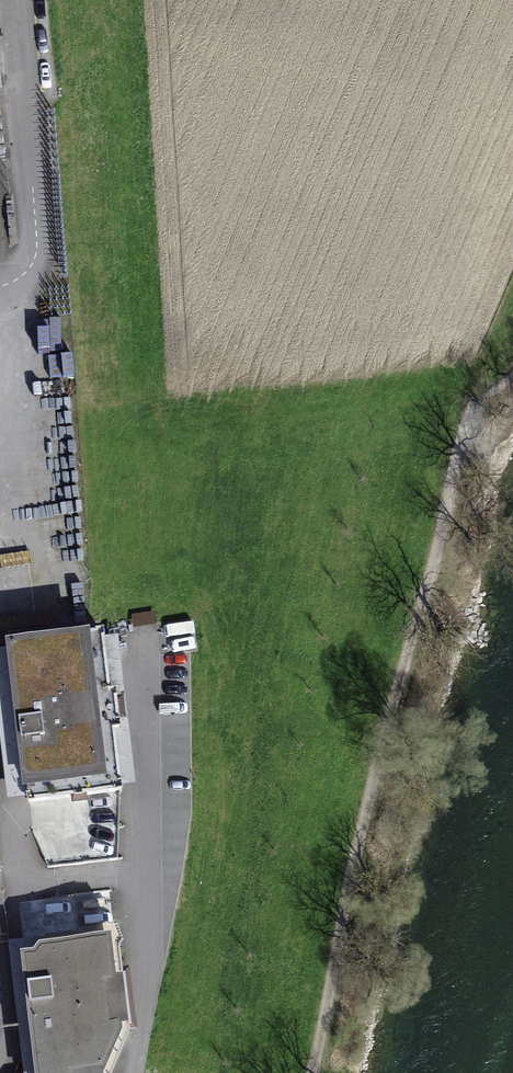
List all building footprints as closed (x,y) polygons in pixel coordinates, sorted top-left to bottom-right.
[(99,621),(8,632),(28,795),(121,782),(113,725),(99,621)] [(22,948),(36,1072),(112,1072),(127,1032),(129,1019),(119,939),(121,934),(117,920),(97,918),(97,927),(40,937),(36,945),(22,948)]
